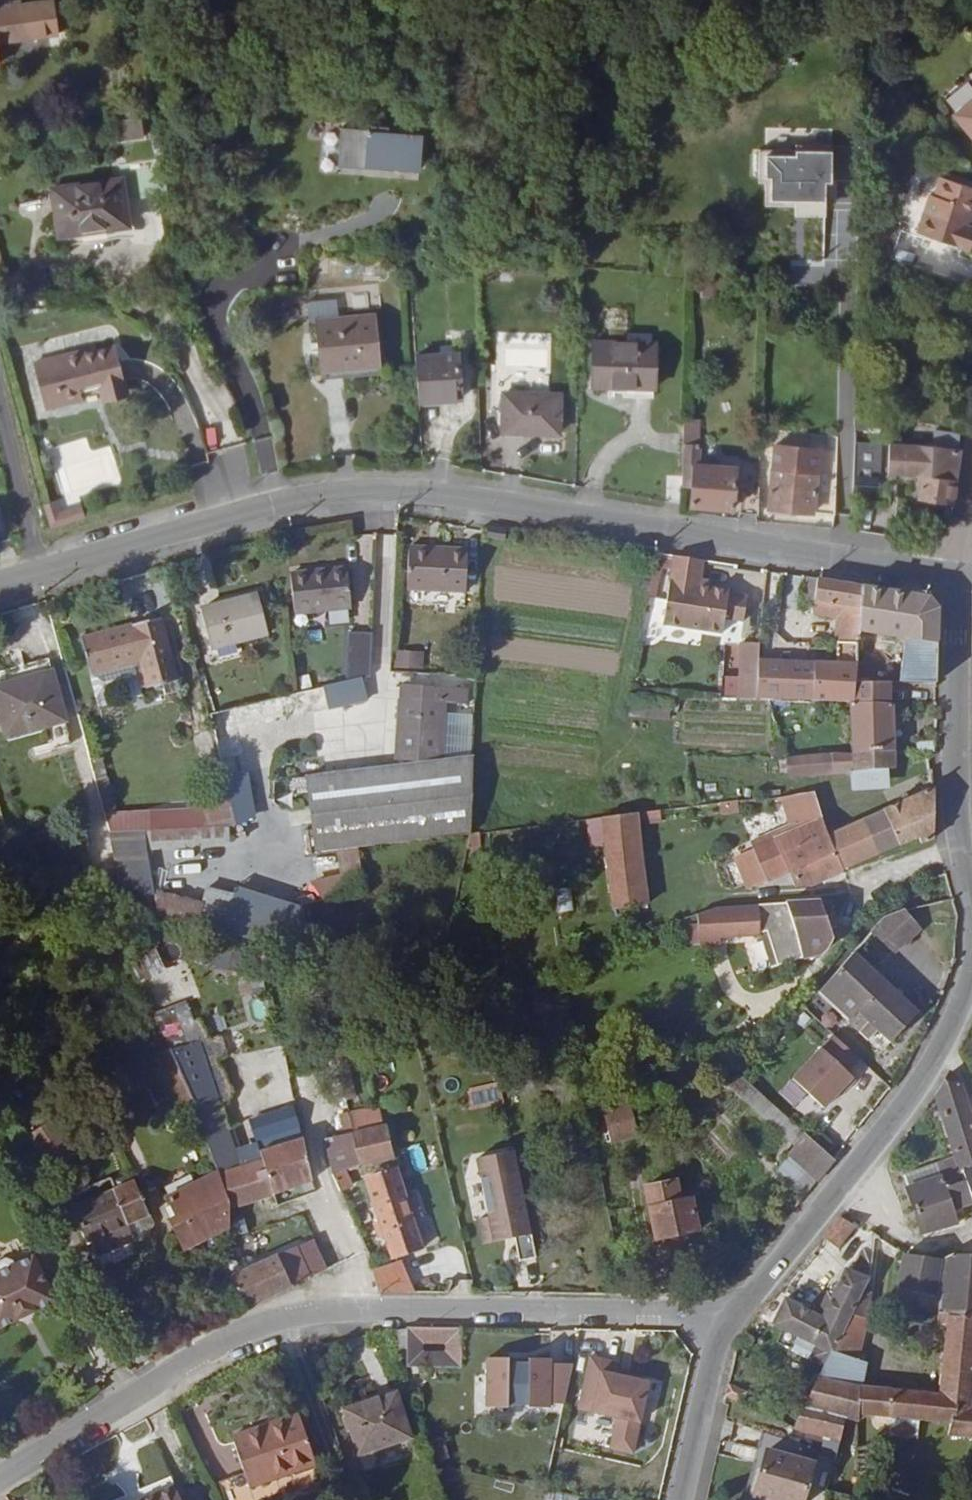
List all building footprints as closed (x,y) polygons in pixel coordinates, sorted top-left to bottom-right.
[(59,34),(54,1),(12,7),(11,0),(0,0),(0,43),(59,34)] [(952,113),(971,137),(971,97),(952,113)] [(120,120),(121,141),(144,139),(142,118),(120,120)] [(416,164),(416,129),(381,129),(381,124),(363,124),(363,130),(333,130),(333,169),(362,169),(361,162),(376,162),(376,165),(416,164)] [(832,180),(833,145),(797,144),(797,149),(760,148),(760,176),(766,176),(766,204),(797,204),(825,204),(826,180),(832,180)] [(971,208),(971,204),(971,187),(940,176),(934,195),(930,194),(917,232),(970,250),(971,243),(971,226),(969,225),(966,224),(971,208)] [(122,178),(51,188),(58,237),(130,226),(122,178)] [(776,305),(776,288),(765,288),(765,305),(776,305)] [(338,303),(311,304),(312,318),(339,317),(338,303)] [(379,365),(374,316),(317,321),(322,370),(379,365)] [(654,388),(655,343),(594,341),(593,387),(654,388)] [(126,389),(114,345),(69,357),(69,354),(33,363),(44,408),(64,403),(62,395),(79,391),(100,385),(103,396),(126,389)] [(461,400),(458,353),(415,357),(418,402),(461,400)] [(82,399),(79,391),(62,395),(64,403),(82,399)] [(559,434),(560,394),(503,392),(502,432),(559,434)] [(698,465),(700,446),(698,446),(699,419),(683,418),(682,487),(692,487),(694,464),(698,465)] [(866,470),(865,431),(856,431),(855,470),(864,470),(866,470)] [(954,503),(962,450),(959,449),(960,435),(935,432),(934,446),(911,444),(889,443),(887,475),(919,476),(921,476),(918,497),(952,502),(954,503)] [(835,515),(837,452),(774,445),(767,509),(831,515),(835,516),(835,515)] [(733,509),(735,467),(698,465),(694,464),(692,487),(691,506),(733,509)] [(755,515),(757,465),(743,464),(740,514),(755,515)] [(56,500),(46,503),(52,526),(85,516),(82,504),(59,511),(56,500)] [(487,538),(504,542),(507,529),(489,526),(487,538)] [(468,550),(408,548),(406,589),(466,592),(468,550)] [(688,558),(658,553),(644,620),(704,633),(706,621),(726,626),(731,601),(711,597),(712,591),(682,584),(688,558)] [(347,567),(290,573),(295,614),(351,607),(347,567)] [(808,599),(815,601),(818,579),(810,578),(808,599)] [(859,631),(860,631),(863,586),(818,579),(815,601),(813,616),(837,618),(836,663),(856,663),(859,631)] [(939,643),(940,608),(929,596),(863,586),(860,631),(939,643)] [(212,649),(269,634),(258,593),(201,609),(212,649)] [(161,617),(82,637),(92,673),(140,660),(148,687),(162,684),(165,696),(181,691),(178,680),(161,617)] [(347,682),(363,678),(371,676),(372,636),(349,634),(347,682)] [(722,697),(758,698),(758,661),(758,641),(742,641),(739,685),(723,685),(722,697)] [(393,668),(423,670),(424,652),(394,650),(393,668)] [(140,660),(92,673),(101,706),(150,695),(148,687),(140,660)] [(770,699),(785,699),(786,662),(758,661),(758,698),(770,699)] [(785,699),(812,700),(815,662),(786,662),(785,699)] [(836,663),(815,662),(812,700),(851,701),(854,701),(855,683),(856,663),(836,663)] [(65,720),(52,672),(0,686),(0,710),(7,736),(65,720)] [(347,682),(290,695),(211,714),(215,735),(239,729),(368,699),(363,678),(347,682)] [(401,683),(400,699),(397,759),(440,763),(443,701),(467,703),(468,688),(401,683)] [(853,753),(895,751),(894,703),(891,703),(892,684),(855,683),(854,701),(851,701),(853,753)] [(632,697),(629,716),(670,718),(672,700),(632,697)] [(467,703),(443,701),(440,763),(460,764),(474,762),(477,704),(467,703)] [(242,772),(249,771),(239,729),(215,735),(226,779),(238,822),(239,825),(250,838),(262,829),(254,819),(242,772)] [(895,751),(853,753),(789,757),(792,776),(850,771),(889,769),(896,768),(895,751)] [(103,757),(89,758),(104,812),(117,811),(103,757)] [(309,781),(319,852),(337,849),(359,847),(471,834),(474,762),(460,764),(309,781)] [(891,788),(889,769),(850,771),(852,791),(891,788)] [(239,825),(238,822),(226,779),(203,786),(208,809),(212,827),(239,825)] [(935,787),(829,836),(842,870),(920,837),(922,843),(934,838),(935,787)] [(795,795),(805,825),(822,817),(814,792),(795,795)] [(117,811),(104,812),(109,833),(145,831),(155,830),(152,813),(151,808),(117,811)] [(155,830),(212,827),(208,809),(152,813),(155,830)] [(649,905),(638,813),(602,818),(613,909),(649,905)] [(805,885),(816,882),(817,882),(842,870),(829,836),(822,817),(805,825),(776,836),(754,846),(770,880),(791,871),(797,884),(805,885)] [(250,838),(239,825),(212,827),(155,830),(145,831),(146,850),(232,846),(250,838)] [(263,855),(303,907),(324,901),(311,882),(290,853),(285,855),(276,844),(263,855)] [(365,890),(359,847),(337,849),(340,874),(311,882),(324,901),(365,890)] [(286,914),(288,914),(303,910),(302,907),(303,907),(263,855),(260,851),(248,862),(286,914)] [(154,890),(159,913),(198,924),(204,902),(154,890)] [(315,961),(303,910),(288,914),(286,914),(208,891),(204,902),(198,924),(315,961)] [(822,901),(787,902),(803,958),(820,954),(825,949),(833,935),(831,929),(838,926),(834,914),(827,916),(822,901)] [(719,904),(700,911),(701,942),(765,940),(772,966),(803,958),(787,902),(719,904)] [(888,915),(873,932),(890,948),(895,952),(921,930),(904,908),(888,915)] [(873,932),(855,952),(872,968),(890,948),(873,932)] [(872,968),(855,952),(818,994),(883,1051),(919,1012),(872,968)] [(185,1023),(162,1032),(169,1048),(170,1049),(193,1042),(185,1023)] [(833,1034),(792,1078),(824,1107),(834,1096),(833,1093),(838,1088),(840,1089),(842,1092),(855,1078),(846,1071),(858,1058),(833,1034)] [(203,1066),(193,1042),(170,1049),(196,1109),(197,1111),(219,1104),(218,1102),(203,1066)] [(196,1109),(170,1049),(169,1048),(155,1055),(183,1115),(196,1109)] [(348,1059),(337,1061),(346,1101),(357,1098),(348,1059)] [(203,1066),(218,1102),(226,1100),(229,1094),(219,1065),(213,1062),(203,1066)] [(936,1095),(960,1171),(971,1167),(971,1118),(960,1080),(951,1073),(936,1095)] [(805,1133),(772,1104),(740,1075),(723,1081),(794,1146),(805,1133)] [(475,1104),(499,1100),(498,1088),(474,1092),(475,1104)] [(599,1095),(603,1107),(619,1103),(616,1091),(599,1095)] [(638,1136),(632,1112),(629,1101),(619,1103),(603,1107),(604,1111),(611,1140),(612,1142),(638,1136)] [(219,1104),(197,1111),(218,1173),(240,1166),(233,1147),(228,1131),(219,1104)] [(378,1106),(349,1112),(353,1132),(383,1126),(378,1106)] [(646,1108),(632,1112),(638,1136),(652,1133),(646,1108)] [(604,1111),(592,1115),(598,1143),(611,1140),(604,1111)] [(343,1135),(353,1132),(349,1112),(339,1115),(343,1135)] [(28,1136),(38,1152),(58,1140),(48,1123),(28,1136)] [(383,1126),(353,1132),(360,1165),(394,1157),(387,1125),(383,1126)] [(302,1132),(259,1147),(263,1159),(275,1195),(313,1181),(302,1132)] [(324,1139),(332,1174),(345,1170),(360,1165),(353,1132),(343,1135),(324,1139)] [(821,1148),(805,1133),(794,1146),(788,1154),(790,1156),(817,1182),(835,1159),(821,1148)] [(537,1260),(516,1154),(477,1161),(487,1214),(477,1216),(483,1248),(515,1242),(520,1264),(537,1260)] [(803,1198),(817,1182),(790,1156),(777,1171),(803,1198)] [(956,1158),(938,1164),(943,1176),(960,1171),(956,1158)] [(240,1166),(218,1173),(226,1209),(275,1195),(263,1159),(240,1166)] [(904,1175),(908,1189),(943,1176),(938,1164),(904,1175)] [(385,1237),(392,1258),(423,1248),(413,1218),(406,1197),(397,1169),(364,1179),(379,1221),(385,1237)] [(345,1170),(332,1174),(340,1191),(352,1186),(345,1170)] [(960,1171),(943,1176),(908,1189),(922,1234),(959,1223),(954,1211),(971,1205),(971,1200),(963,1175),(962,1176),(960,1171)] [(218,1173),(168,1197),(177,1216),(170,1220),(183,1249),(229,1226),(226,1209),(218,1173)] [(963,1175),(971,1200),(971,1173),(963,1175)] [(134,1180),(113,1189),(128,1225),(149,1216),(134,1180)] [(681,1200),(678,1180),(646,1186),(656,1240),(700,1231),(692,1197),(681,1200)] [(134,1240),(128,1225),(113,1189),(71,1205),(87,1244),(92,1242),(98,1257),(134,1240)] [(416,1194),(406,1197),(413,1218),(422,1216),(416,1194)] [(128,1225),(134,1240),(135,1242),(146,1237),(153,1225),(149,1216),(128,1225)] [(855,1224),(842,1217),(825,1238),(838,1249),(858,1225),(855,1223),(855,1224)] [(385,1237),(379,1221),(372,1223),(378,1239),(385,1237)] [(306,1241),(296,1246),(310,1277),(321,1272),(306,1241)] [(296,1246),(277,1254),(292,1286),(310,1277),(296,1246)] [(852,1272),(846,1269),(823,1317),(786,1299),(773,1324),(817,1345),(812,1356),(826,1363),(832,1352),(862,1290),(868,1278),(874,1251),(861,1248),(852,1272)] [(277,1254),(231,1276),(246,1310),(292,1286),(277,1254)] [(942,1260),(935,1295),(935,1299),(943,1302),(941,1309),(941,1313),(952,1313),(952,1316),(971,1318),(971,1256),(953,1254),(942,1260)] [(935,1295),(942,1260),(904,1255),(898,1288),(935,1295)] [(61,1299),(36,1256),(19,1266),(16,1262),(9,1260),(0,1265),(0,1322),(6,1332),(61,1299)] [(413,1292),(401,1262),(372,1272),(378,1293),(413,1292)] [(935,1299),(935,1295),(898,1288),(896,1299),(941,1309),(943,1302),(935,1299)] [(873,1292),(862,1290),(832,1352),(858,1361),(873,1292)] [(952,1313),(941,1313),(939,1326),(946,1327),(939,1393),(853,1385),(819,1377),(805,1407),(846,1415),(951,1424),(948,1437),(971,1438),(971,1407),(971,1318),(952,1316),(952,1313)] [(461,1368),(462,1327),(407,1327),(407,1329),(388,1332),(394,1351),(407,1348),(407,1367),(432,1367),(461,1368)] [(745,1353),(755,1339),(747,1332),(740,1340),(736,1347),(745,1353)] [(853,1385),(858,1361),(832,1352),(826,1363),(819,1377),(853,1385)] [(611,1360),(591,1355),(578,1409),(591,1412),(592,1410),(616,1416),(609,1450),(634,1456),(651,1380),(609,1371),(611,1360)] [(569,1362),(486,1358),(484,1408),(567,1411),(569,1362)] [(725,1395),(742,1403),(744,1390),(728,1383),(725,1395)] [(346,1431),(351,1429),(345,1410),(396,1393),(394,1388),(338,1406),(346,1431)] [(410,1437),(396,1393),(345,1410),(351,1429),(359,1453),(410,1437)] [(840,1440),(846,1415),(805,1407),(794,1428),(794,1429),(840,1440)] [(299,1414),(232,1437),(249,1488),(292,1473),(296,1475),(311,1470),(312,1466),(316,1465),(299,1414)] [(767,1450),(754,1497),(766,1499),(804,1499),(814,1463),(767,1450)] [(239,1474),(219,1480),(226,1499),(248,1499),(239,1474)] [(174,1485),(140,1499),(181,1499),(174,1485)]
